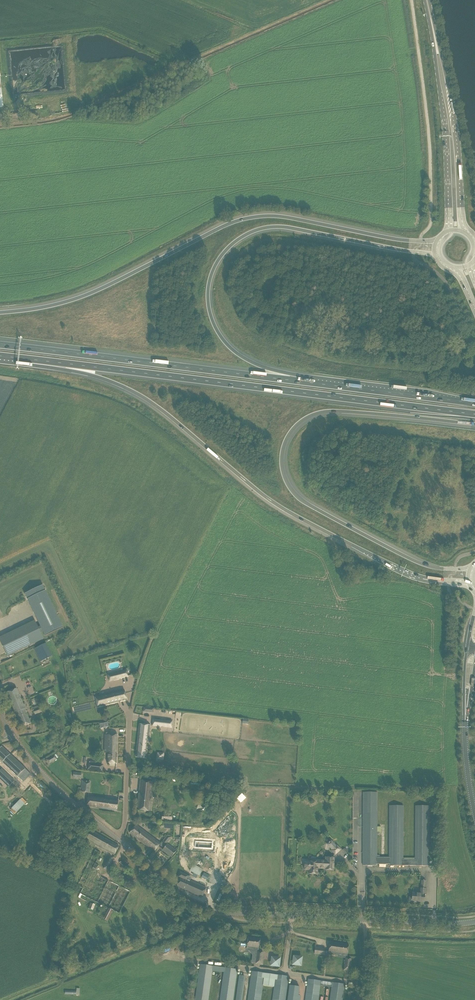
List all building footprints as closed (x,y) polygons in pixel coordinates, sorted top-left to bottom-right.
[(63,627),(43,585),(25,594),(39,624),(37,625),(39,630),(41,629),(44,635),(63,627)] [(0,637),(0,640),(7,656),(43,638),(40,632),(38,628),(34,620),(0,637)] [(46,643),(43,644),(34,649),(40,662),(52,656),(46,643)] [(114,678),(115,680),(122,678),(128,676),(126,670),(117,672),(117,673),(113,673),(114,678)] [(21,727),(26,725),(31,723),(25,709),(25,708),(26,707),(24,705),(23,705),(16,688),(7,692),(21,727)] [(125,690),(96,697),(98,707),(127,700),(125,690)] [(162,720),(153,719),(153,726),(161,727),(161,726),(164,726),(164,727),(171,728),(172,721),(165,720),(165,721),(162,721),(162,720)] [(150,725),(140,724),(136,757),(146,758),(147,752),(146,752),(147,742),(148,742),(150,725)] [(117,733),(109,733),(109,735),(105,735),(105,745),(105,748),(108,748),(107,763),(116,763),(117,744),(116,744),(116,742),(117,742),(117,733)] [(27,778),(31,774),(1,746),(0,748),(0,759),(3,762),(2,762),(18,776),(24,782),(28,778),(27,778)] [(89,762),(88,770),(97,771),(98,764),(89,762)] [(15,781),(2,768),(0,770),(0,779),(8,787),(15,781)] [(82,789),(82,792),(89,793),(90,782),(86,782),(86,781),(82,780),(81,788),(82,789)] [(137,810),(142,810),(150,811),(153,781),(140,780),(137,810)] [(377,864),(377,857),(377,833),(377,792),(363,792),(362,833),(363,833),(363,865),(377,865),(377,864)] [(88,795),(88,802),(87,806),(117,811),(118,800),(108,799),(108,798),(88,795)] [(389,857),(377,857),(377,864),(388,864),(388,865),(429,866),(429,861),(429,806),(415,806),(415,860),(408,860),(404,860),(404,853),(404,850),(404,806),(389,806),(389,857)] [(154,852),(157,848),(160,843),(136,825),(130,833),(154,852)] [(89,830),(87,834),(84,839),(114,855),(116,850),(119,846),(89,830)] [(331,840),(326,844),(331,850),(330,850),(334,855),(340,849),(336,845),(331,840)] [(167,845),(166,846),(163,850),(171,857),(175,851),(167,845)] [(101,853),(95,850),(77,886),(83,889),(78,897),(86,902),(88,898),(103,906),(97,916),(108,921),(113,911),(119,914),(130,891),(99,876),(103,868),(107,871),(108,870),(109,870),(111,865),(114,859),(108,856),(105,863),(103,868),(95,864),(101,853)] [(315,862),(305,861),(304,870),(309,870),(309,874),(317,874),(317,868),(326,868),(326,869),(333,870),(334,857),(325,857),(325,860),(315,859),(315,862)] [(190,871),(198,876),(201,871),(195,867),(193,866),(192,866),(190,871)] [(177,886),(190,892),(202,897),(202,896),(205,898),(207,892),(204,891),(206,888),(190,881),(189,882),(186,880),(188,876),(180,873),(178,877),(180,878),(177,886)] [(421,894),(412,893),(412,897),(409,897),(409,902),(416,903),(416,900),(424,901),(425,895),(426,895),(427,889),(425,889),(426,881),(422,881),(421,894)] [(255,947),(254,951),(257,952),(256,964),(263,964),(263,959),(262,958),(263,952),(258,952),(259,948),(260,939),(248,937),(247,946),(255,947)] [(347,958),(347,954),(349,945),(330,942),(328,951),(328,954),(329,954),(337,955),(337,957),(345,958),(347,958)] [(324,955),(325,948),(315,947),(314,954),(324,955)] [(271,966),(281,967),(282,957),(272,956),(271,966)] [(293,965),(303,966),(303,956),(293,956),(293,965)] [(343,970),(351,971),(351,965),(350,965),(351,959),(347,958),(345,958),(343,970)] [(237,969),(200,964),(195,999),(208,999),(212,971),(223,972),(219,999),(233,999),(237,969)] [(248,999),(259,999),(261,985),(274,987),(272,999),(285,999),(288,976),(252,971),(248,999)] [(236,999),(242,999),(245,976),(239,975),(236,999)] [(344,989),(345,984),(308,979),(307,984),(305,999),(318,999),(320,986),(332,988),(330,999),(343,999),(344,989)] [(289,985),(287,999),(297,999),(298,998),(300,987),(289,985)]
